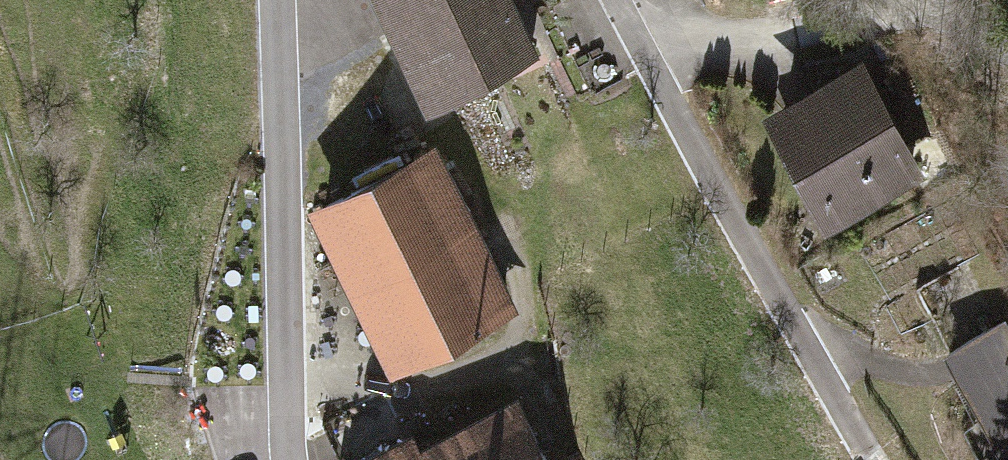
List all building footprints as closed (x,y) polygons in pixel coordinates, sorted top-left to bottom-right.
[(385,51),(495,0),(361,0),(385,51)] [(499,0),(495,0),(385,51),(411,107),(524,54),(499,0)] [(918,180),(861,61),(752,112),(809,232),(918,180)] [(432,146),(301,206),(378,370),(509,310),(432,146)] [(941,350),(995,459),(1001,459),(1007,457),(1007,321),(1006,318),(941,350)] [(410,447),(417,459),(545,459),(514,397),(410,447)] [(410,447),(401,428),(358,448),(341,414),(316,426),(332,459),(417,459),(410,447)]
